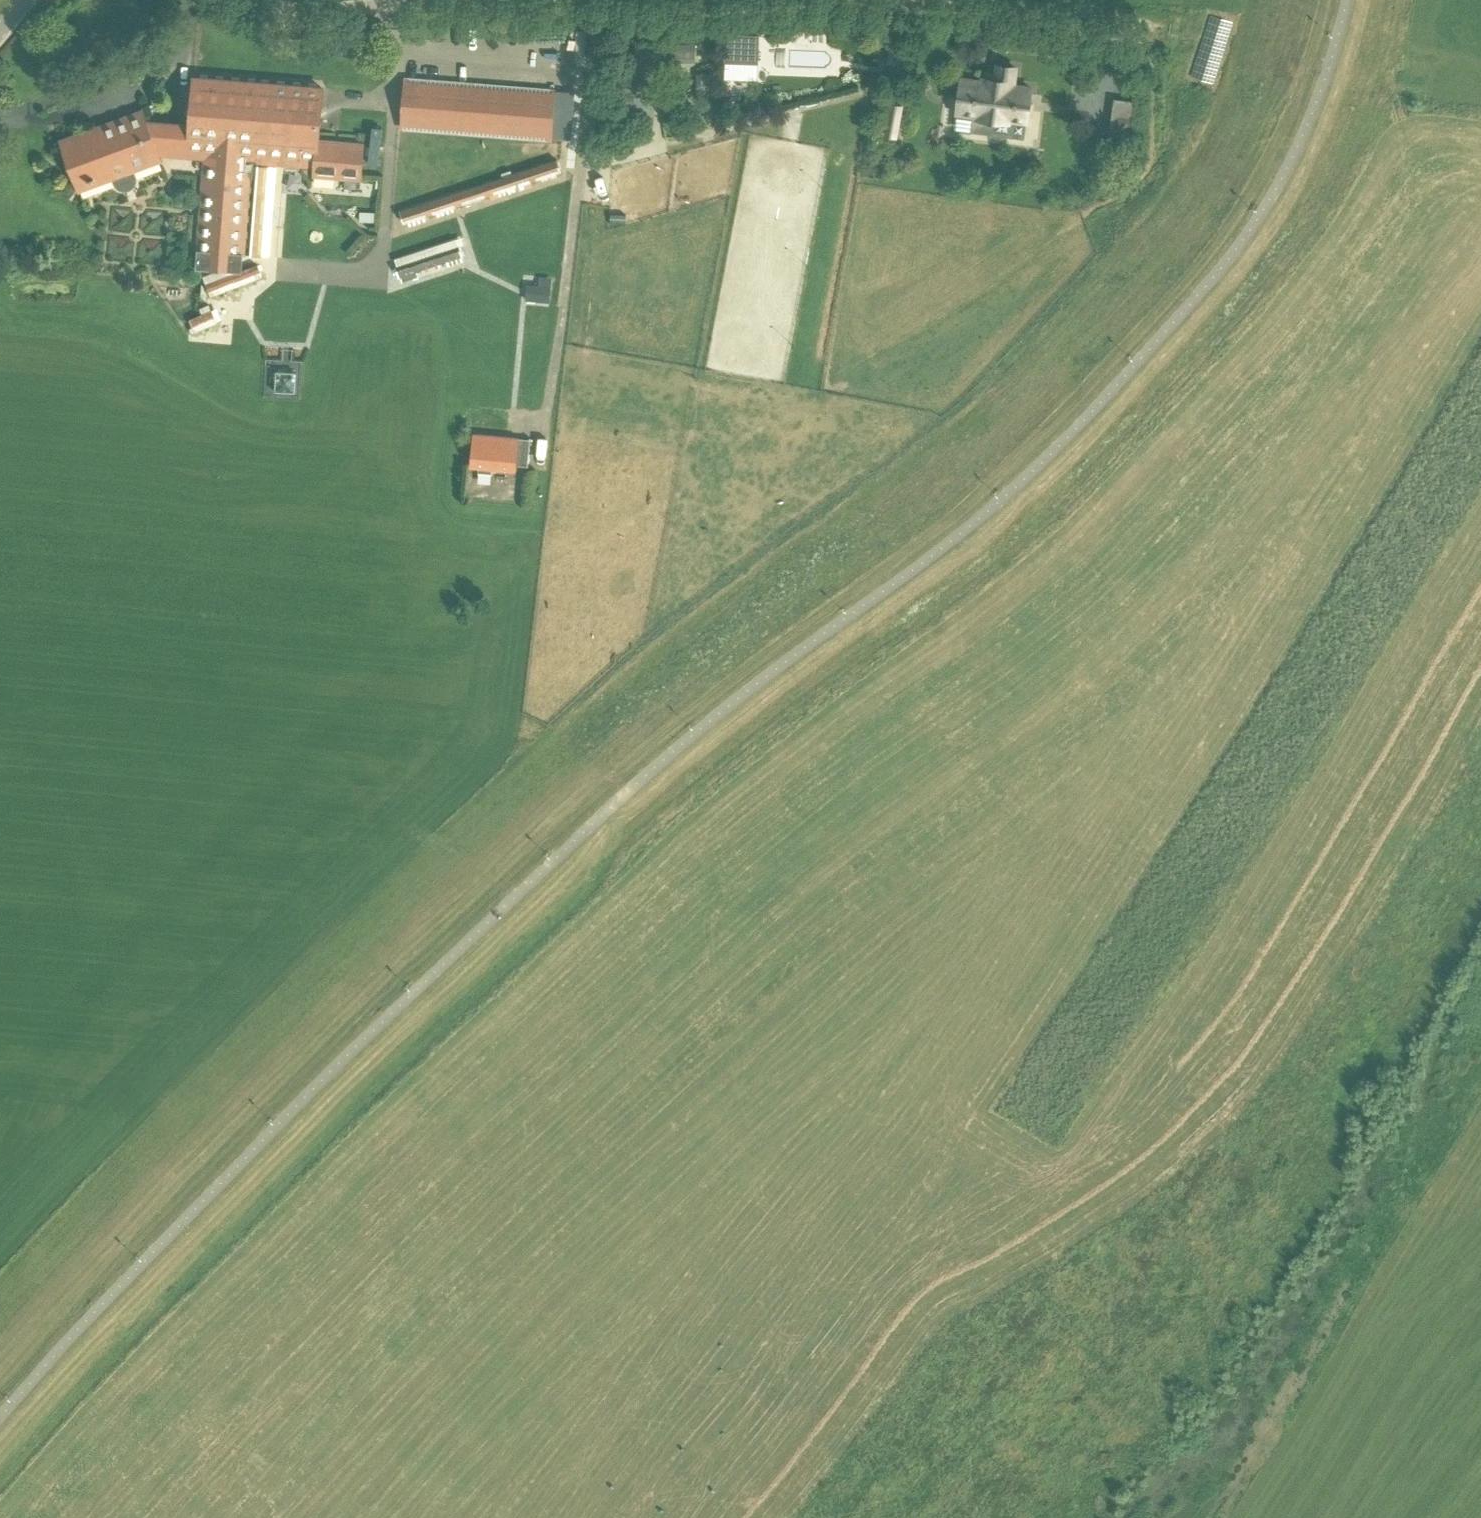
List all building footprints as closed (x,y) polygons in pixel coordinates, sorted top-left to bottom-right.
[(575,55),(584,56),(586,31),(576,31),(575,55)] [(757,63),(758,37),(726,36),(725,62),(757,63)] [(835,44),(797,39),(796,49),(816,52),(815,62),(833,64),(835,44)] [(889,51),(887,64),(897,66),(900,53),(889,51)] [(798,64),(812,65),(813,53),(799,52),(798,64)] [(958,97),(963,98),(961,114),(1030,123),(1034,87),(1012,84),(1014,68),(997,66),(994,86),(982,84),(982,82),(961,79),(958,97)] [(699,86),(715,85),(714,74),(699,74),(699,86)] [(197,251),(242,254),(249,160),(314,165),(313,175),(360,178),(363,146),(317,142),(321,88),(194,78),(190,125),(145,122),(141,111),(60,141),(79,191),(159,161),(156,154),(204,157),(197,251)] [(401,125),(551,136),(554,93),(404,82),(401,125)] [(890,104),(885,136),(892,137),(896,138),(902,106),(890,104)] [(546,176),(550,175),(552,179),(558,177),(556,173),(560,172),(555,159),(398,210),(403,224),(408,222),(409,226),(425,221),(424,217),(436,213),(438,217),(454,212),(452,207),(497,193),(499,197),(525,188),(524,184),(540,178),(541,183),(547,181),(546,176)] [(250,255),(260,256),(267,167),(257,166),(250,255)] [(401,282),(418,276),(416,271),(446,262),(447,266),(463,260),(456,237),(394,258),(397,265),(395,266),(398,277),(400,277),(401,282)] [(242,254),(197,251),(195,268),(241,272),(242,254)] [(256,266),(241,272),(232,275),(235,281),(258,273),(256,266)] [(196,331),(216,322),(210,308),(190,318),(196,331)] [(275,391),(294,392),(296,372),(276,371),(275,391)] [(470,467),(478,467),(477,472),(490,474),(491,469),(513,471),(514,465),(527,466),(529,439),(473,434),(470,467)]
